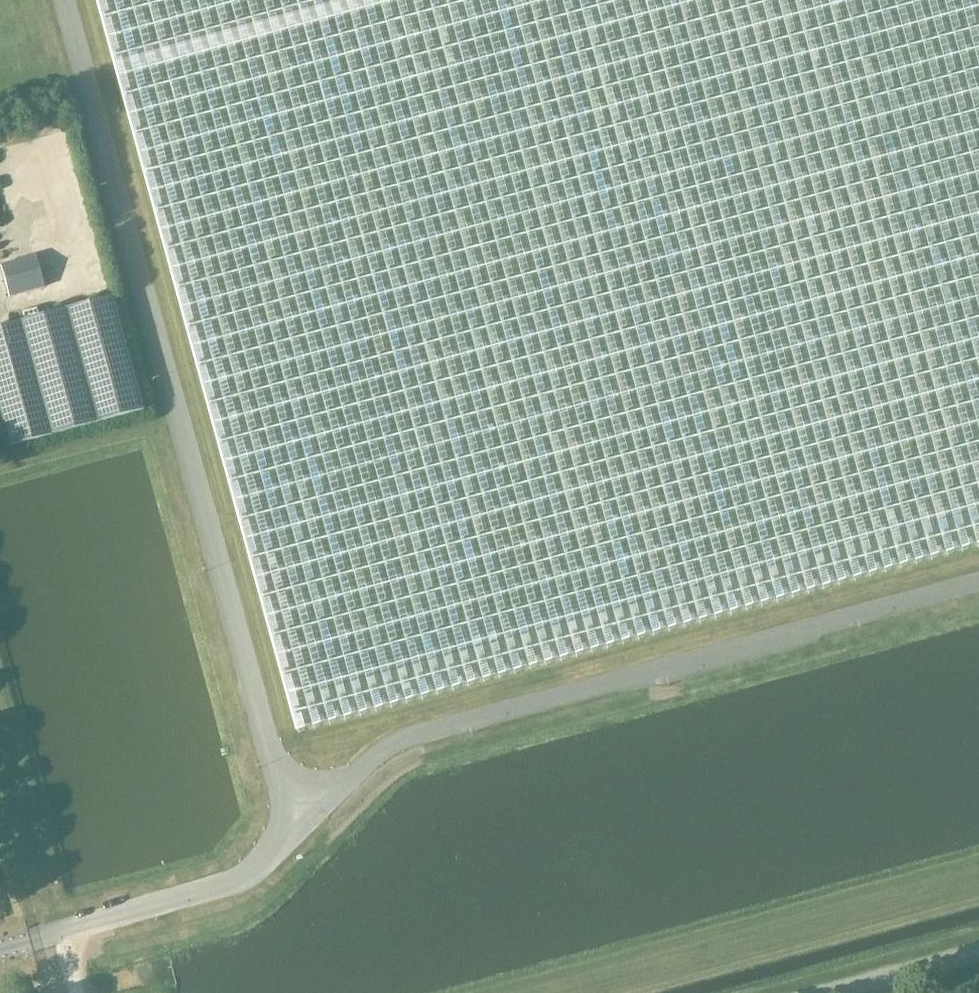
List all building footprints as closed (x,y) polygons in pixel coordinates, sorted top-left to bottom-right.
[(297,732),(978,546),(978,0),(97,0),(297,732)] [(40,286),(31,254),(0,264),(0,277),(6,297),(40,286)] [(45,437),(141,412),(111,297),(41,316),(38,307),(18,312),(21,321),(0,327),(0,414),(9,447),(45,437)]
